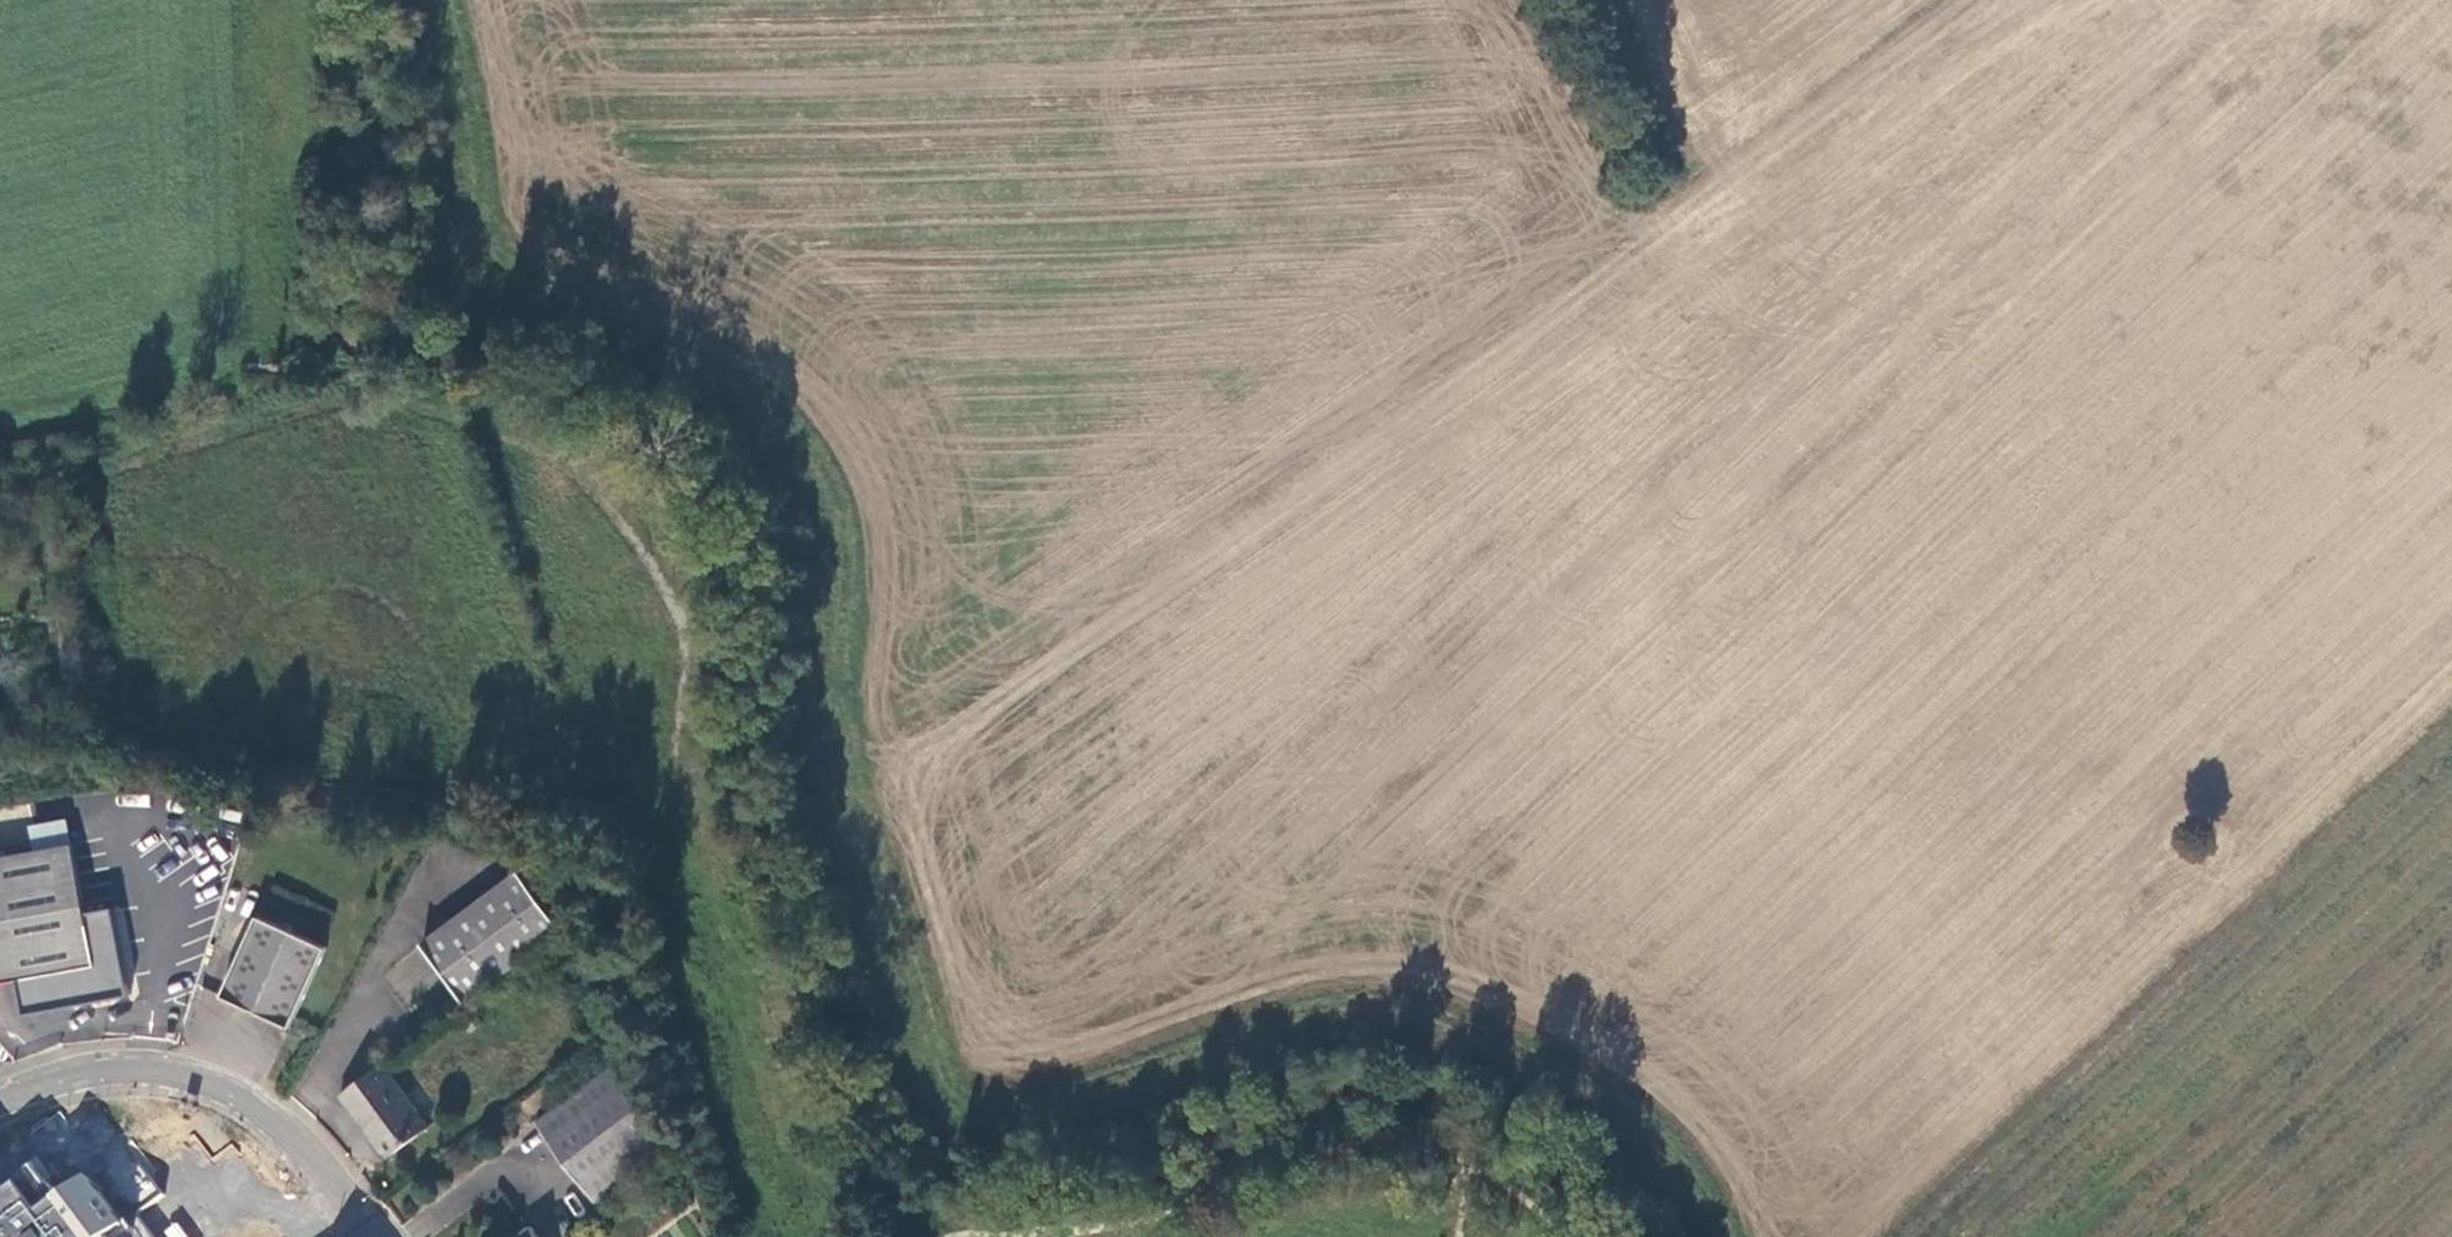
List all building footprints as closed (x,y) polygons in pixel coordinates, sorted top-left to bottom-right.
[(0,862),(0,981),(89,964),(63,849),(0,862)] [(507,865),(410,934),(456,992),(552,920),(507,865)] [(279,1020),(314,941),(248,914),(215,991),(279,1020)] [(416,1120),(372,1057),(330,1088),(376,1150),(416,1120)] [(609,1065),(533,1120),(585,1192),(662,1137),(609,1065)] [(137,1213),(164,1194),(102,1102),(67,1125),(59,1113),(0,1146),(0,1236),(155,1236),(137,1213)] [(521,1220),(509,1232),(506,1227),(493,1236),(533,1236),(521,1220)] [(161,1232),(165,1236),(188,1236),(176,1221),(161,1232)]
